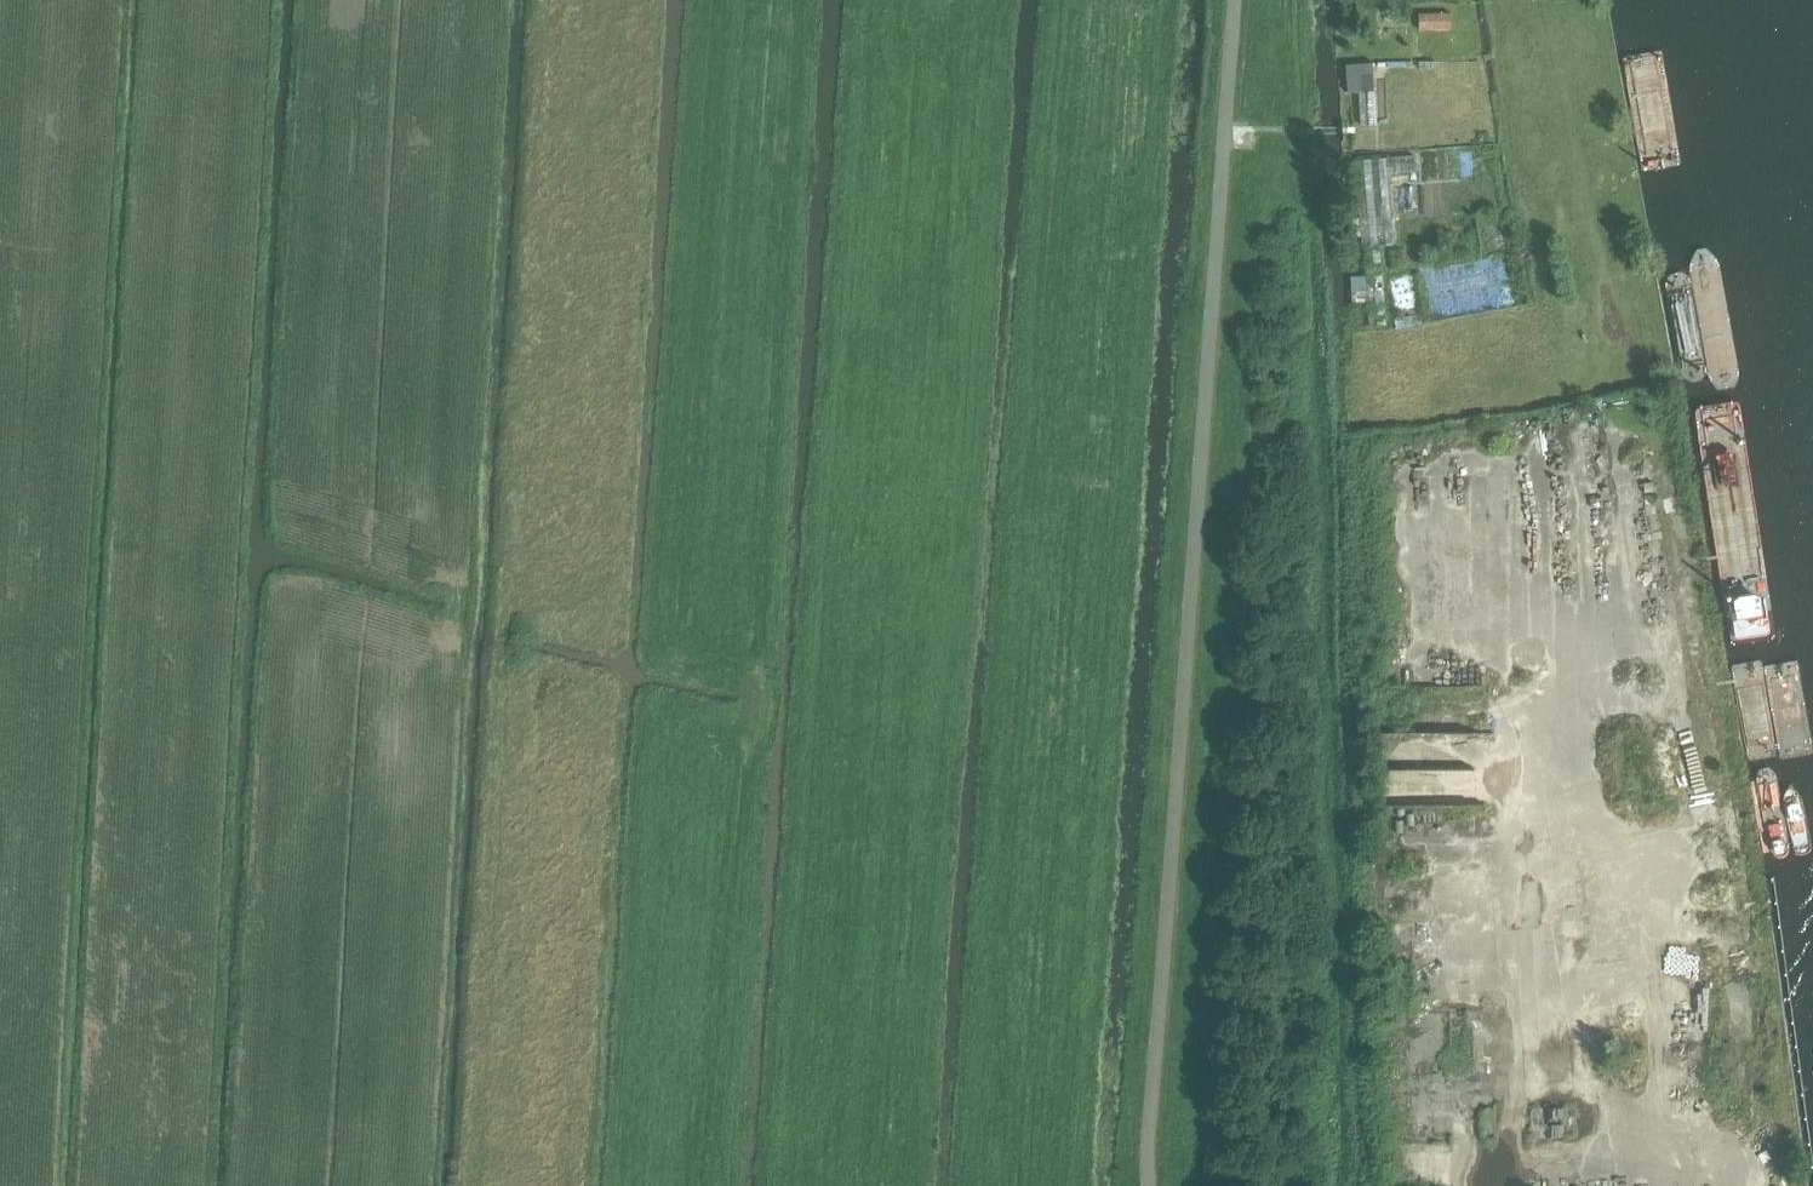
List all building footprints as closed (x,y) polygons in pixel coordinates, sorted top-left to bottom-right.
[(1452,12),(1420,13),(1420,29),(1452,28),(1452,12)] [(1373,62),(1347,63),(1349,91),(1375,90),(1373,62)] [(1415,154),(1357,160),(1364,245),(1395,242),(1388,173),(1416,171),(1415,154)] [(1350,234),(1361,234),(1360,217),(1349,218),(1350,234)] [(1353,300),(1367,299),(1366,274),(1352,275),(1353,300)]
